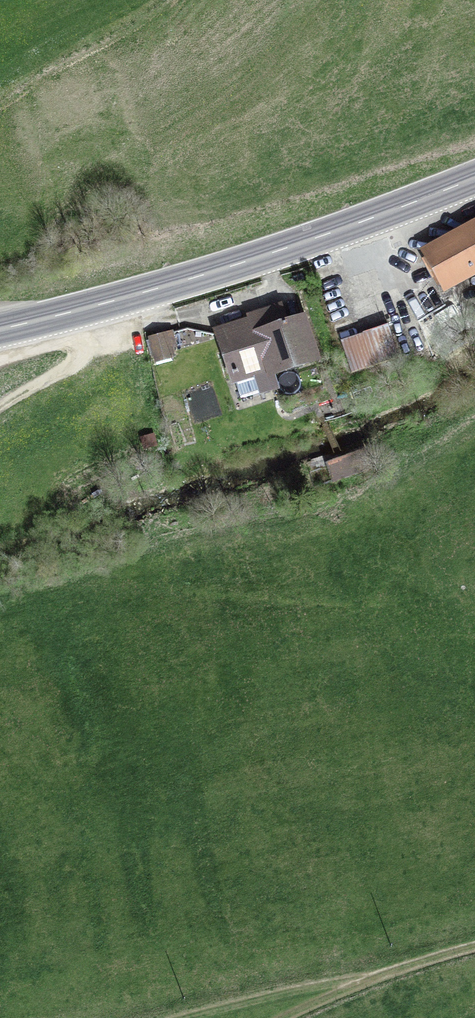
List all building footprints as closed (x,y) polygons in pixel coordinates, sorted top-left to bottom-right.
[(474,269),(474,228),(429,253),(447,284),(474,269)] [(250,317),(251,322),(219,332),(241,398),(277,386),(272,372),(315,358),(303,320),(286,326),(280,307),(250,317)] [(351,373),(399,357),(388,325),(340,341),(351,373)] [(173,332),(150,338),(157,365),(172,360),(169,348),(177,346),(173,332)] [(334,481),(371,467),(364,449),(327,463),(334,481)]
